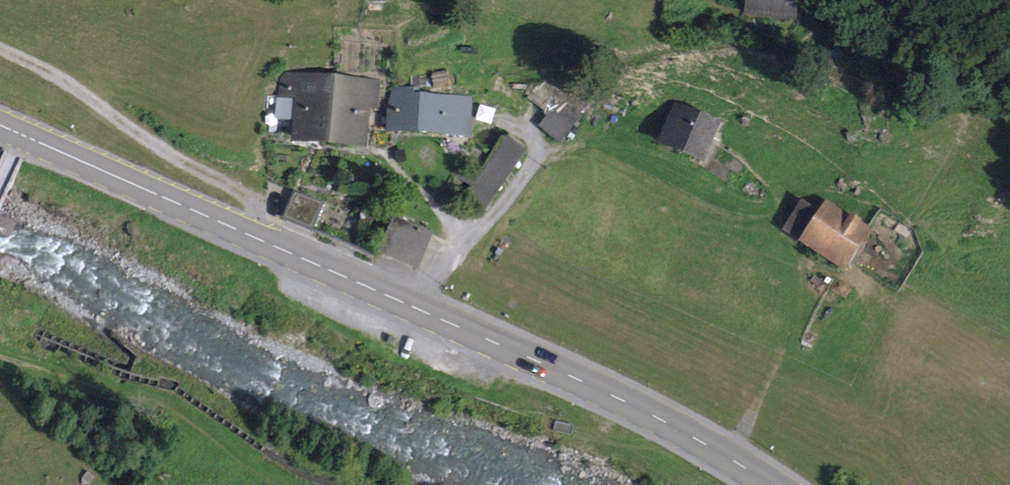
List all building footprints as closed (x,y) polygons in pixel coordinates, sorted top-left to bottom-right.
[(749,14),(794,19),(796,0),(751,0),(749,14)] [(298,122),(297,138),(330,140),(335,78),(284,73),(280,120),(298,122)] [(377,106),(379,81),(335,78),(330,140),(361,143),(363,115),(369,115),(370,105),(377,106)] [(392,89),(390,128),(467,133),(469,100),(410,97),(410,90),(392,89)] [(562,104),(545,124),(560,136),(577,116),(562,104)] [(676,104),(661,140),(703,158),(718,123),(676,104)] [(507,139),(467,194),(484,206),(523,151),(507,139)] [(312,229),(323,204),(295,192),(285,217),(312,229)] [(803,238),(801,241),(843,267),(866,229),(825,204),(819,212),(804,203),(788,229),(803,238)] [(395,217),(381,250),(418,266),(432,233),(395,217)]
